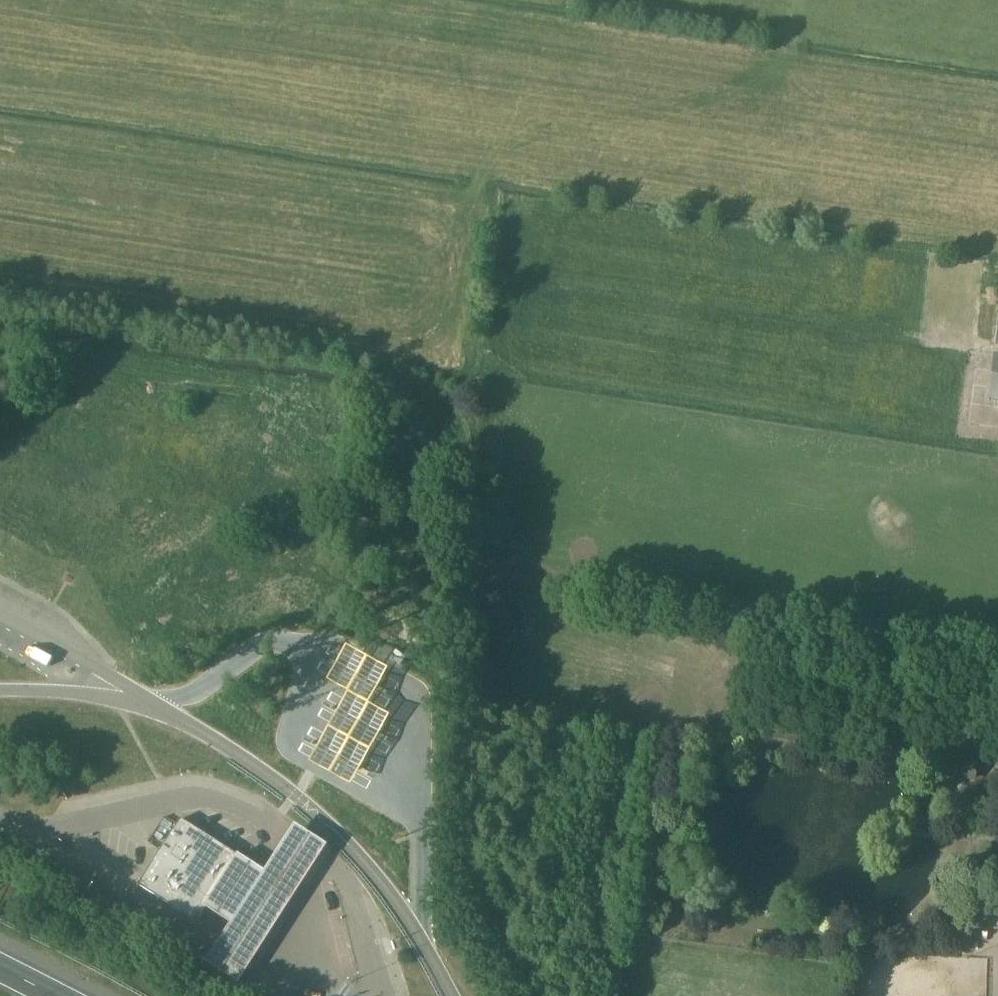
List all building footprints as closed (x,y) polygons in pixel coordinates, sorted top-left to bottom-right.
[(997,398),(997,356),(995,355),(989,397),(997,398)] [(406,657),(396,650),(390,658),(400,665),(406,657)] [(949,754),(949,756),(946,777),(976,781),(978,759),(979,757),(963,755),(957,755),(949,754)] [(181,819),(138,885),(197,922),(239,855),(181,819)] [(229,919),(206,955),(238,975),(322,840),(291,821),(262,867),(240,854),(208,905),(229,919)]
